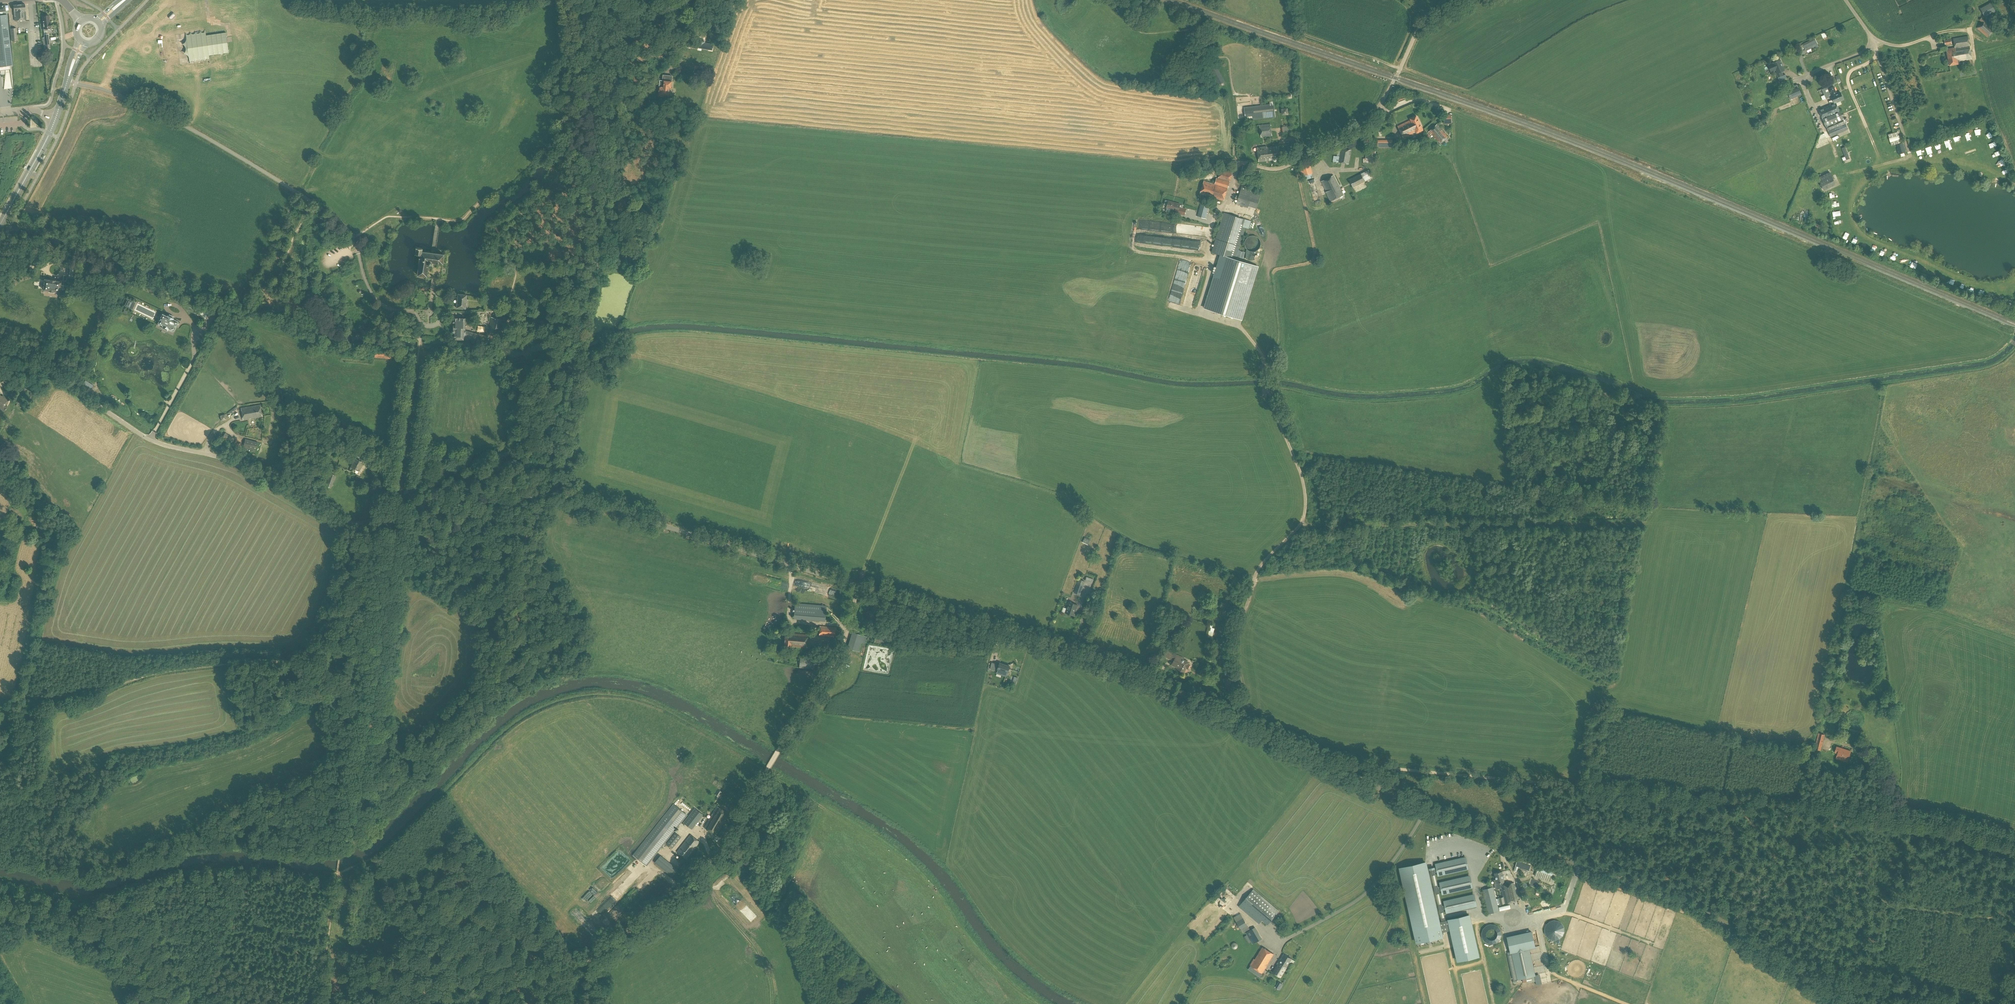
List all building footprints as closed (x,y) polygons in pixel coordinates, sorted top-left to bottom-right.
[(1986,18),(1996,12),(1990,1),(1980,7),(1986,18)] [(25,4),(13,5),(14,11),(14,16),(14,21),(26,20),(25,4)] [(0,15),(0,67),(10,66),(13,65),(7,14),(0,15)] [(50,23),(49,16),(42,16),(44,29),(46,28),(47,31),(48,31),(50,31),(51,30),(50,23)] [(1986,21),(1981,18),(1979,20),(1982,22),(1977,28),(1988,38),(1989,36),(1990,36),(1995,29),(1986,21)] [(50,48),(49,34),(44,34),(44,38),(43,38),(42,38),(42,41),(43,41),(44,49),(50,48)] [(1970,46),(1968,36),(1953,38),(1955,48),(1946,49),(1950,66),(1958,64),(1961,63),(1960,61),(1972,59),(1970,46)] [(1811,48),(1818,45),(1815,38),(1803,44),(1805,48),(1810,46),(1811,48)] [(709,43),(705,43),(705,41),(699,40),(698,42),(692,41),(690,48),(697,49),(698,48),(708,50),(709,43)] [(1771,72),(1777,70),(1778,73),(1776,73),(1778,77),(1783,75),(1782,71),(1785,70),(1781,60),(1773,62),(1774,63),(1768,65),(1771,72)] [(1217,86),(1225,82),(1217,67),(1209,72),(1217,86)] [(671,81),(672,76),(663,75),(662,80),(659,80),(658,96),(668,97),(669,88),(671,88),(671,81)] [(1822,89),(1826,99),(1832,97),(1836,95),(1835,92),(1836,91),(1834,86),(1829,89),(1828,87),(1822,89)] [(1789,92),(1791,98),(1803,94),(1801,88),(1789,92)] [(1836,95),(1832,97),(1833,100),(1829,102),(1831,105),(1819,110),(1830,137),(1848,129),(1840,111),(1836,103),(1844,100),(1841,92),(1837,94),(1836,95)] [(1245,121),(1275,117),(1274,104),(1244,107),(1245,121)] [(1444,114),(1445,123),(1453,122),(1451,113),(1444,114)] [(1417,133),(1423,130),(1417,116),(1410,119),(1410,120),(1398,126),(1404,138),(1416,132),(1417,133)] [(1261,137),(1272,136),(1270,124),(1259,125),(1261,137)] [(1440,143),(1448,137),(1437,125),(1430,131),(1440,143)] [(1888,134),(1891,146),(1901,143),(1900,139),(1899,135),(1897,132),(1888,134)] [(1903,144),(1903,143),(1896,145),(1897,148),(1897,149),(1898,154),(1906,152),(1904,144),(1903,144)] [(1272,147),(1272,146),(1258,147),(1259,162),(1274,160),(1274,159),(1280,159),(1279,146),(1272,147)] [(1351,150),(1340,148),(1340,150),(1339,149),(1338,152),(1337,157),(1334,156),(1333,161),(1349,164),(1351,150)] [(1314,178),(1308,161),(1298,164),(1302,177),(1305,176),(1306,180),(1314,178)] [(1258,177),(1260,170),(1243,166),(1241,171),(1251,173),(1251,175),(1258,177)] [(1228,188),(1232,173),(1221,169),(1218,179),(1217,178),(1215,184),(1204,181),(1200,194),(1224,201),(1228,188)] [(1353,188),(1372,178),(1368,170),(1349,180),(1353,188)] [(1824,191),(1836,185),(1831,173),(1818,179),(1824,191)] [(1331,202),(1344,195),(1334,175),(1322,181),(1327,192),(1326,192),(1331,202)] [(1250,185),(1253,179),(1243,176),(1241,182),(1250,185)] [(1362,186),(1361,184),(1355,187),(1358,192),(1368,187),(1366,184),(1362,186)] [(1256,209),(1261,192),(1242,186),(1236,204),(1248,208),(1248,206),(1256,209)] [(1828,189),(1834,204),(1838,202),(1832,188),(1828,189)] [(1179,211),(1180,204),(1169,201),(1167,208),(1179,211)] [(1206,220),(1208,213),(1207,212),(1209,204),(1201,202),(1197,217),(1206,220)] [(1249,229),(1251,221),(1223,212),(1211,252),(1219,255),(1203,308),(1243,320),(1259,266),(1236,259),(1237,256),(1239,250),(1245,228),(1249,229)] [(443,263),(444,254),(435,253),(431,253),(422,251),(423,248),(416,247),(415,254),(420,254),(418,275),(427,276),(429,265),(430,265),(431,264),(432,264),(432,262),(443,263)] [(1245,252),(1239,250),(1237,256),(1243,258),(1245,252)] [(75,278),(76,267),(69,266),(67,277),(75,278)] [(64,285),(62,285),(62,281),(56,280),(51,279),(51,280),(45,279),(43,290),(61,293),(61,290),(64,290),(64,285)] [(466,309),(467,295),(458,294),(457,308),(466,309)] [(109,305),(110,300),(100,297),(98,302),(109,305)] [(168,317),(163,314),(158,323),(163,326),(163,328),(168,330),(169,328),(174,331),(178,322),(173,320),(174,319),(168,316),(168,317)] [(502,328),(504,320),(491,317),(489,325),(491,325),(490,329),(489,332),(499,335),(500,328),(502,328)] [(465,330),(466,318),(454,318),(454,326),(454,329),(453,329),(452,330),(452,331),(453,332),(453,333),(454,333),(454,340),(464,340),(464,330),(465,330)] [(487,343),(488,336),(466,331),(464,338),(487,343)] [(392,359),(392,353),(386,353),(386,350),(375,349),(374,358),(392,359)] [(0,395),(0,408),(4,411),(7,407),(5,406),(9,400),(8,400),(9,399),(5,397),(4,398),(0,395)] [(243,420),(263,417),(261,405),(241,408),(243,420)] [(256,451),(258,442),(245,439),(243,448),(256,451)] [(359,471),(364,463),(356,458),(351,467),(359,471)] [(331,488),(336,475),(331,473),(326,486),(331,488)] [(1080,595),(1085,581),(1079,579),(1074,593),(1080,595)] [(1074,616),(1078,605),(1069,602),(1065,613),(1074,616)] [(825,621),(826,606),(795,604),(794,619),(825,621)] [(835,637),(836,627),(820,626),(819,636),(835,637)] [(886,646),(889,630),(872,627),(871,633),(876,634),(874,643),(886,646)] [(807,647),(808,635),(785,633),(784,647),(791,647),(791,646),(807,647)] [(850,640),(847,648),(860,652),(862,644),(850,640)] [(1183,658),(1177,655),(1167,651),(1164,657),(1171,660),(1172,658),(1174,659),(1172,665),(1178,668),(1177,669),(1184,673),(1186,668),(1188,669),(1190,665),(1188,664),(1189,662),(1183,659),(1183,658)] [(809,658),(809,655),(805,655),(805,658),(800,658),(799,668),(814,669),(815,659),(809,658)] [(996,668),(998,668),(996,671),(996,673),(1006,677),(1010,666),(1000,662),(999,665),(997,664),(997,665),(996,668)] [(1232,687),(1230,677),(1223,679),(1224,682),(1226,688),(1232,687)] [(1821,751),(1825,735),(1818,733),(1814,749),(1821,751)] [(1848,760),(1851,751),(1836,747),(1835,753),(1837,754),(1837,756),(1848,760)] [(687,815),(673,804),(672,806),(665,814),(633,855),(636,858),(646,866),(679,825),(687,815)] [(716,835),(729,814),(717,806),(704,828),(716,835)] [(703,815),(695,808),(684,823),(692,829),(703,815)] [(672,848),(681,837),(675,832),(666,843),(672,848)] [(686,859),(700,842),(690,835),(676,852),(686,859)] [(672,877),(678,869),(660,855),(654,862),(672,877)] [(1436,868),(1437,872),(1438,876),(1468,869),(1466,856),(1435,863),(1436,868)] [(614,859),(605,870),(615,879),(624,868),(614,859)] [(1446,920),(1441,921),(1440,921),(1427,861),(1399,868),(1416,943),(1444,937),(1442,932),(1450,930),(1457,961),(1479,956),(1470,914),(1447,919),(1447,920),(1446,920)] [(1531,866),(1517,861),(1513,871),(1516,872),(1518,868),(1529,872),(1531,866)] [(1562,877),(1564,871),(1539,862),(1536,870),(1551,875),(1552,873),(1562,877)] [(1505,884),(1502,871),(1494,873),(1496,879),(1493,880),(1494,884),(1500,883),(1503,897),(1498,898),(1500,904),(1505,903),(1518,900),(1514,883),(1505,884)] [(625,875),(618,879),(620,883),(628,879),(625,875)] [(1440,886),(1441,890),(1442,895),(1473,888),(1470,875),(1439,882),(1440,886)] [(738,906),(743,900),(728,886),(722,892),(738,906)] [(1496,900),(1493,887),(1482,890),(1488,914),(1499,911),(1499,909),(1498,910),(1497,906),(1498,906),(1498,905),(1496,900)] [(1267,925),(1279,911),(1253,889),(1238,906),(1259,924),(1262,920),(1267,925)] [(1444,905),(1445,909),(1446,913),(1477,907),(1474,894),(1443,901),(1444,905)] [(1539,908),(1551,907),(1551,900),(1538,901),(1539,908)] [(743,904),(739,908),(754,921),(757,917),(743,904)] [(1243,933),(1249,929),(1240,913),(1234,917),(1243,933)] [(1553,920),(1546,923),(1544,930),(1547,937),(1553,941),(1560,939),(1565,934),(1565,926),(1560,921),(1553,920)] [(1487,925),(1483,928),(1481,932),(1481,936),(1483,940),(1487,943),(1491,944),(1495,943),(1499,940),(1501,936),(1501,932),(1499,928),(1496,925),(1491,924),(1487,925)] [(1535,976),(1529,949),(1535,948),(1531,931),(1506,936),(1510,953),(1511,953),(1517,980),(1522,979),(1526,978),(1535,976)] [(1253,944),(1262,939),(1259,935),(1250,940),(1251,942),(1253,944)] [(1266,966),(1274,954),(1262,947),(1254,959),(1253,959),(1250,965),(1250,966),(1248,969),(1260,977),(1262,973),(1266,966)] [(1292,959),(1284,954),(1273,972),(1280,977),(1292,959)] [(1512,980),(1517,979),(1511,954),(1507,955),(1512,980)]
